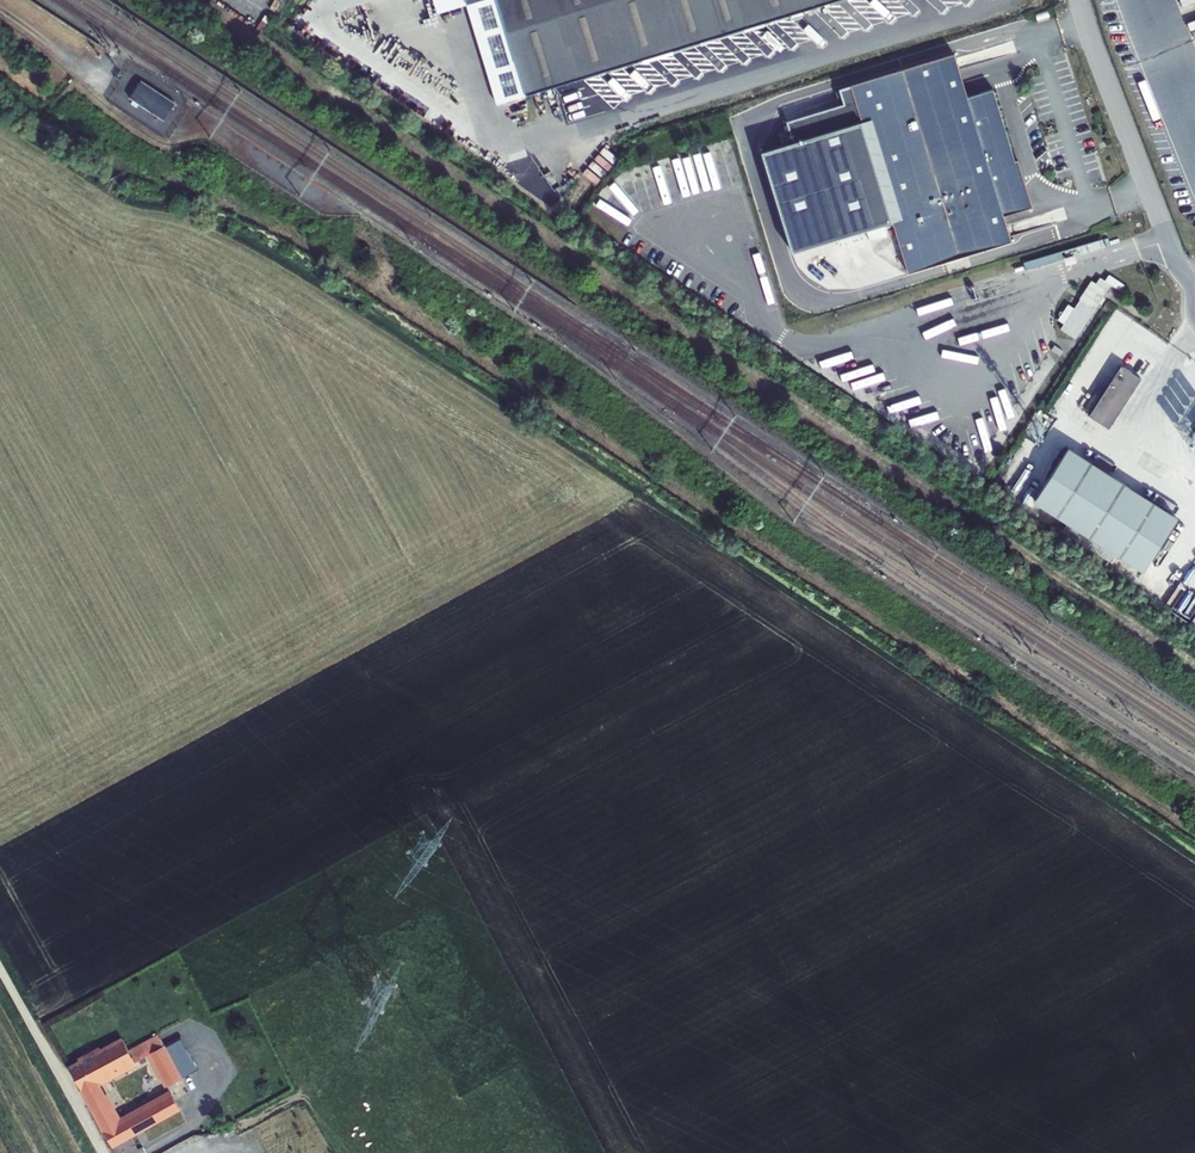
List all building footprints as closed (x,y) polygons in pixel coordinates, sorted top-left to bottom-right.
[(839,0),(496,0),(525,96),(839,0)] [(954,53),(850,85),(862,122),(892,221),(908,273),(1011,241),(1004,216),(1032,207),(1018,159),(1015,160),(993,88),(967,96),(954,53)] [(141,79),(129,97),(164,120),(175,102),(141,79)] [(787,122),(794,143),(862,122),(850,85),(838,89),(843,104),(787,122)] [(884,224),(892,221),(862,122),(794,143),(763,152),(793,252),(867,230),(884,224)] [(887,236),(884,224),(867,230),(867,231),(862,232),(864,238),(869,236),(870,241),(887,236)] [(1023,263),(1025,270),(1063,259),(1061,252),(1023,263)] [(1109,276),(1105,282),(1110,285),(1120,291),(1124,285),(1109,276)] [(1064,324),(1060,330),(1075,339),(1110,285),(1105,282),(1099,278),(1095,284),(1091,281),(1079,300),(1080,300),(1074,309),(1064,324)] [(1055,289),(1044,300),(1048,304),(1059,294),(1055,289)] [(1057,320),(1064,324),(1074,309),(1068,305),(1057,320)] [(1063,350),(1055,345),(1051,350),(1060,355),(1063,350)] [(1122,366),(1089,415),(1109,429),(1142,379),(1122,366)] [(1068,448),(1034,500),(1142,572),(1176,519),(1068,448)] [(63,1057),(84,1096),(115,1152),(131,1152),(140,1148),(187,1122),(171,1093),(118,1122),(97,1082),(149,1055),(166,1087),(198,1069),(181,1037),(164,1046),(158,1036),(129,1052),(122,1039),(82,1060),(76,1050),(63,1057)] [(182,1142),(161,1152),(188,1152),(182,1142)]
